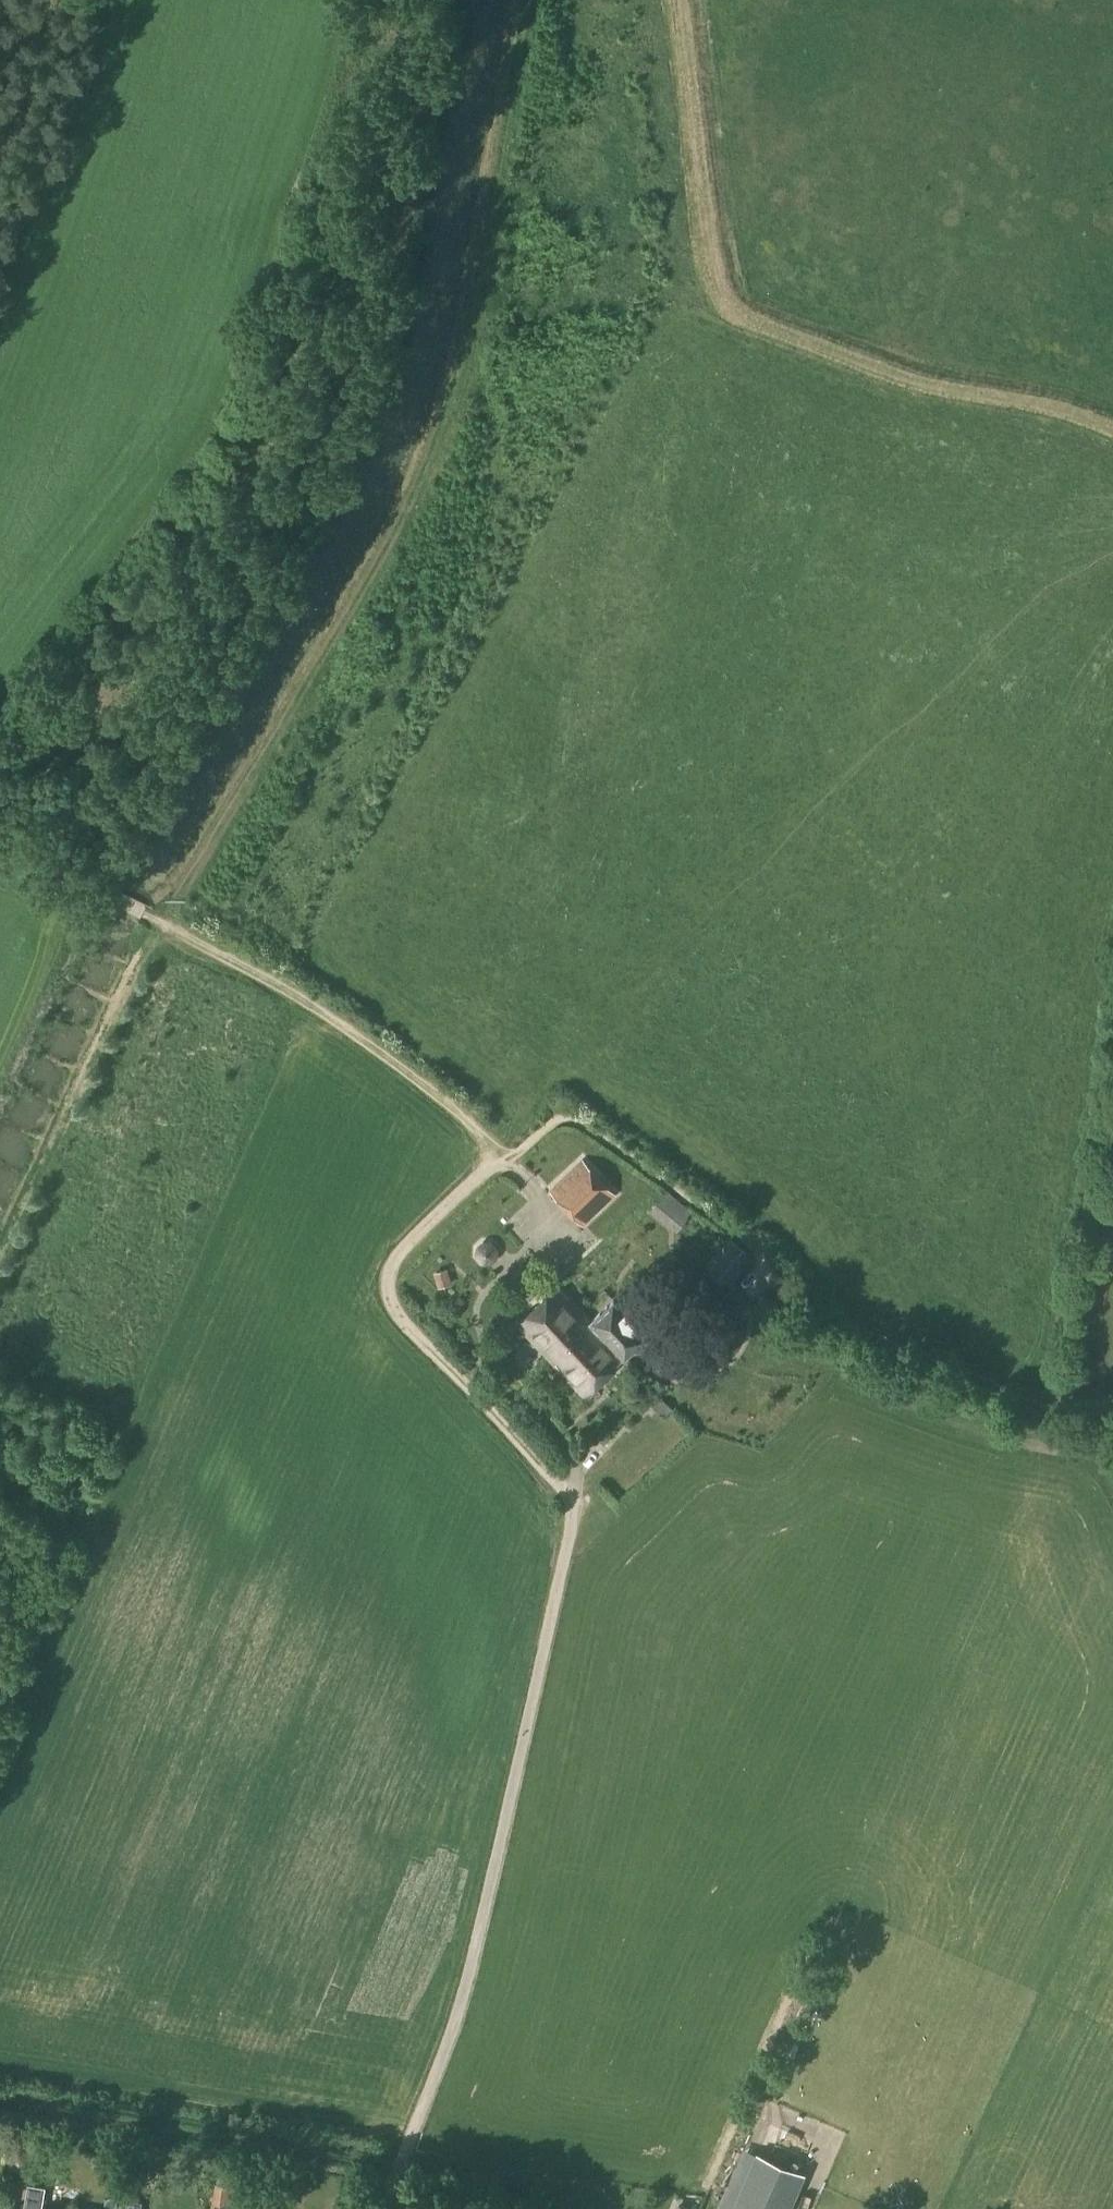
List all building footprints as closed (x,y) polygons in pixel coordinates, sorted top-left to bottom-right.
[(582,1225),(615,1194),(581,1158),(548,1190),(582,1225)] [(675,1231),(691,1211),(665,1190),(649,1210),(675,1231)] [(725,1290),(752,1256),(729,1237),(701,1271),(725,1290)] [(604,1332),(592,1320),(590,1322),(558,1287),(519,1323),(584,1393),(625,1356),(612,1342),(604,1332)] [(614,1300),(592,1320),(604,1332),(612,1342),(625,1356),(647,1336),(614,1300)] [(739,2193),(732,2208),(790,2208),(804,2174),(756,2153),(739,2193)] [(215,2182),(212,2202),(228,2205),(231,2185),(215,2182)] [(45,2187),(27,2184),(23,2208),(42,2208),(45,2187)]
